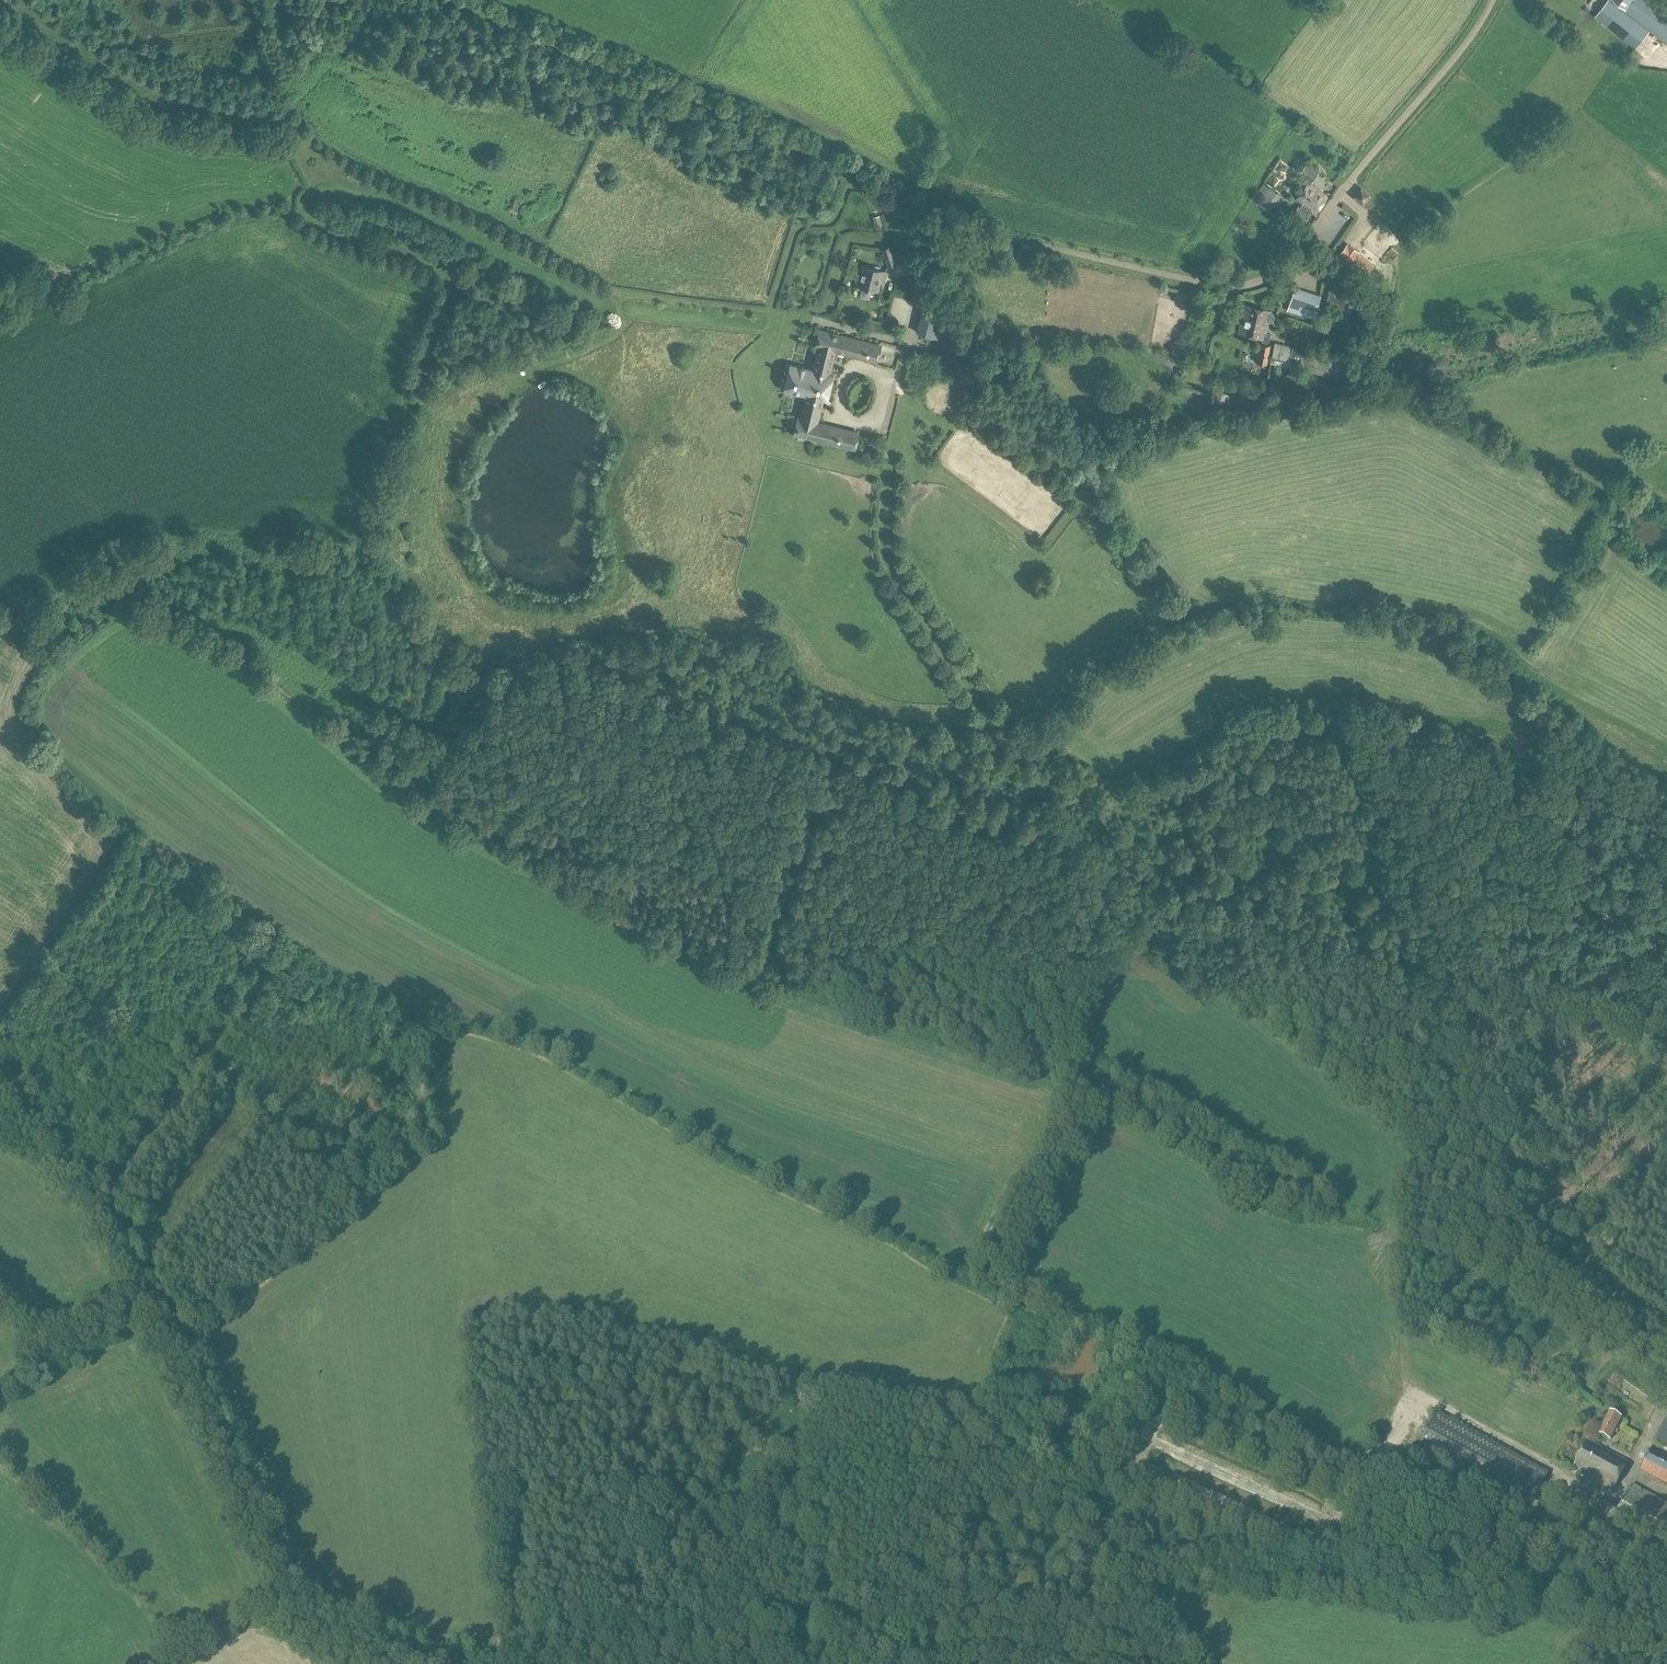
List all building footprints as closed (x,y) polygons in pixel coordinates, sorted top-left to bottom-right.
[(1595,16),(1636,48),(1650,31),(1625,11),(1611,0),(1608,0),(1595,16)] [(1628,8),(1625,11),(1650,31),(1666,44),(1666,7),(1658,0),(1634,0),(1628,8)] [(1306,187),(1298,200),(1303,203),(1294,216),(1305,224),(1314,210),(1317,212),(1329,194),(1310,182),(1311,181),(1312,181),(1319,172),(1306,163),(1300,172),(1307,178),(1302,184),(1306,187)] [(1268,186),(1264,183),(1259,191),(1263,194),(1268,186)] [(880,215),(873,217),(876,226),(882,224),(880,215)] [(1348,244),(1339,254),(1365,277),(1375,266),(1348,244)] [(897,263),(891,246),(882,249),(888,267),(897,263)] [(854,259),(847,287),(849,287),(846,299),(865,303),(870,281),(875,283),(878,273),(870,271),(871,263),(854,259)] [(1314,319),(1321,295),(1296,287),(1288,310),(1314,319)] [(915,302),(892,296),(886,323),(908,328),(915,302)] [(1273,314),(1270,313),(1271,311),(1244,306),(1242,319),(1259,323),(1258,325),(1268,327),(1269,321),(1273,322),(1274,316),(1273,314)] [(936,312),(918,311),(917,335),(935,336),(936,312)] [(1259,323),(1242,319),(1239,334),(1263,339),(1270,340),(1271,333),(1267,332),(1268,327),(1258,325),(1259,323)] [(813,438),(855,448),(859,433),(817,423),(823,400),(826,400),(833,375),(829,374),(835,351),(838,352),(840,346),(850,348),(848,354),(849,354),(877,361),(881,346),(853,339),(853,338),(820,330),(816,346),(819,347),(813,370),(798,366),(791,392),(807,395),(801,418),(798,417),(794,434),(813,438)] [(1270,345),(1258,343),(1255,361),(1266,364),(1270,345)] [(1356,361),(1275,343),(1271,363),(1290,367),(1288,376),(1300,378),(1302,370),(1352,381),(1356,361)] [(1182,353),(1176,352),(1172,351),(1171,359),(1181,360),(1182,353)] [(1189,358),(1198,368),(1206,361),(1197,351),(1189,358)] [(929,361),(926,374),(939,377),(942,365),(929,361)] [(870,391),(872,382),(865,381),(865,379),(856,377),(854,387),(870,391)] [(1226,400),(1227,392),(1215,391),(1215,399),(1226,400)] [(914,397),(906,399),(908,407),(916,405),(914,397)] [(1456,1358),(1453,1365),(1468,1372),(1471,1365),(1456,1358)] [(1627,1388),(1633,1392),(1639,1385),(1634,1380),(1627,1388)] [(1423,1442),(1530,1504),(1548,1473),(1441,1411),(1423,1442)] [(1611,1440),(1621,1418),(1610,1412),(1599,1434),(1611,1440)] [(1655,1442),(1666,1448),(1666,1418),(1655,1442)] [(1382,1453),(1400,1436),(1392,1428),(1375,1445),(1382,1453)] [(1628,1462),(1589,1441),(1575,1467),(1614,1488),(1628,1462)] [(1653,1446),(1641,1469),(1666,1483),(1666,1453),(1653,1446)] [(1639,1538),(1664,1551),(1666,1546),(1666,1502),(1633,1484),(1620,1507),(1601,1497),(1593,1513),(1639,1538)]
